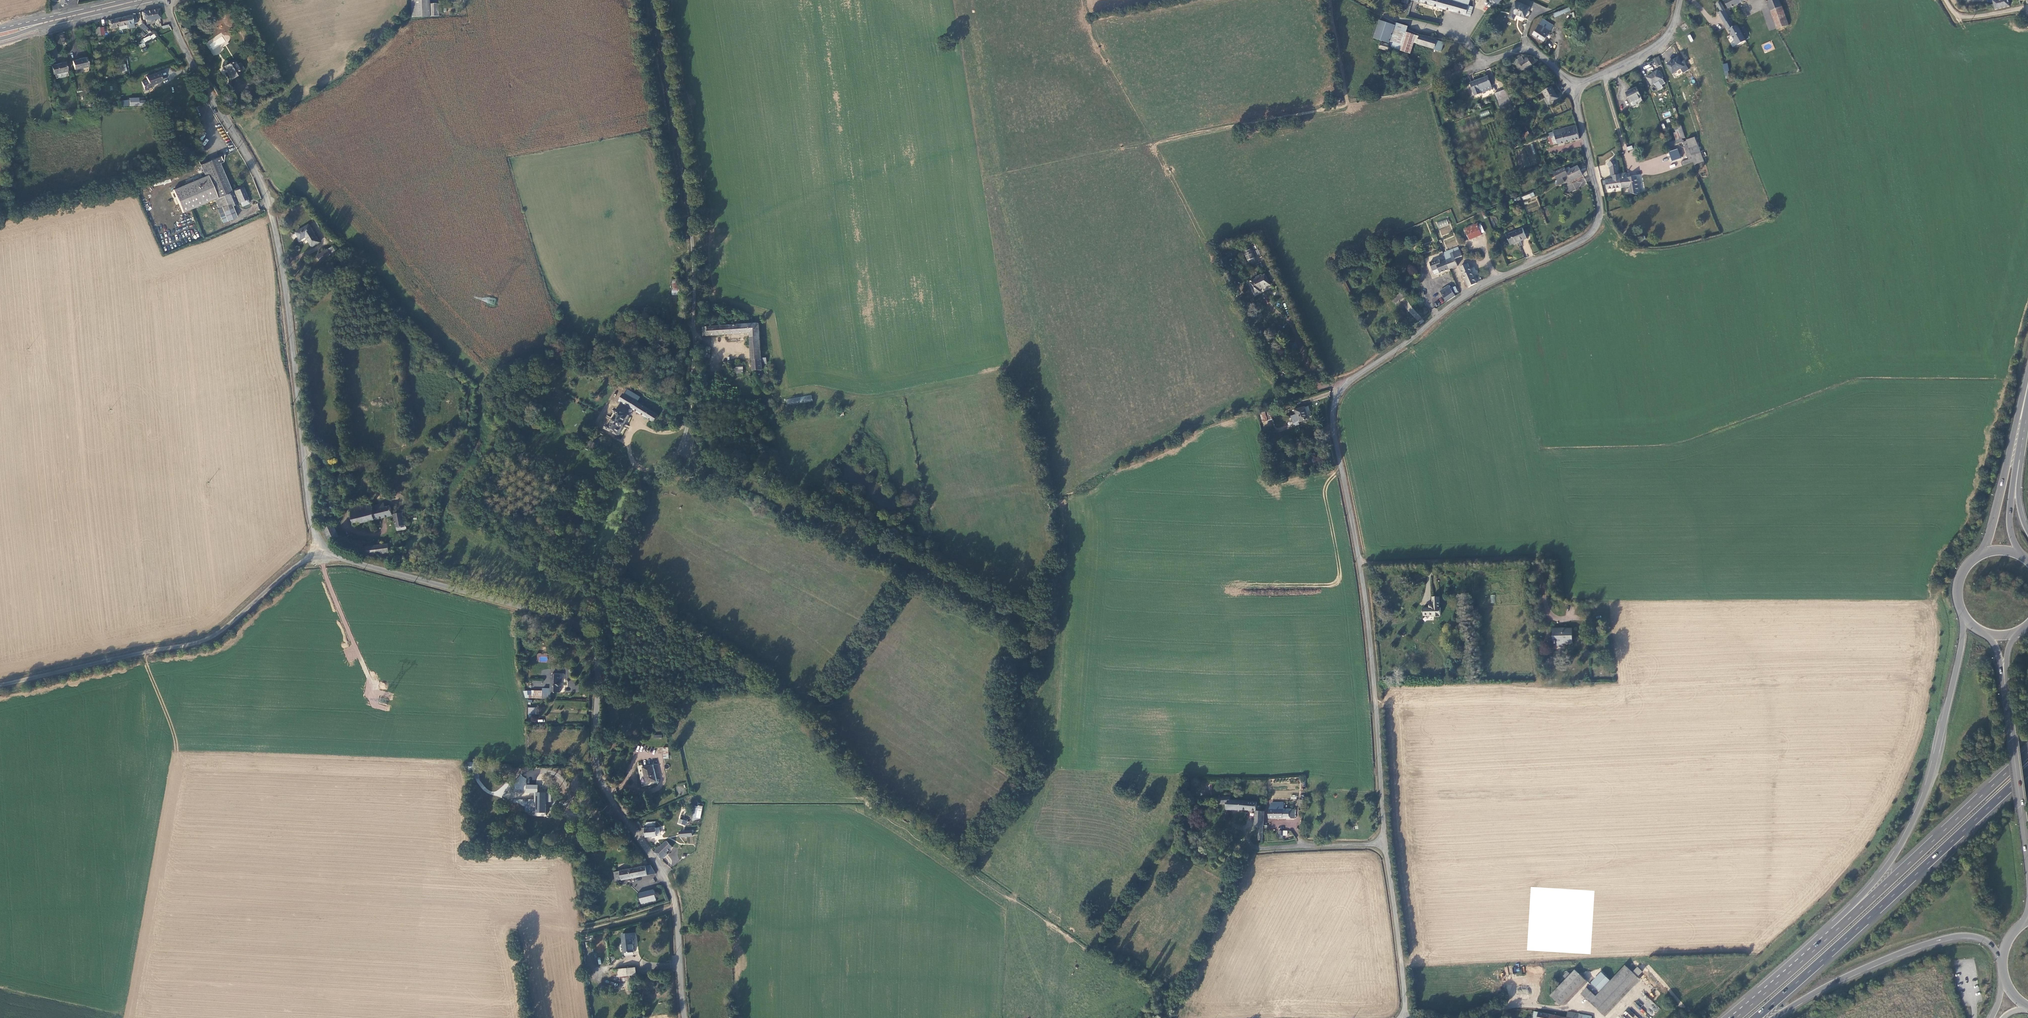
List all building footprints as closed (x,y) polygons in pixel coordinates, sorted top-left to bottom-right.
[(413,18),(432,17),(431,3),(431,0),(413,0),(413,18)] [(1469,6),(1448,0),(1413,0),(1412,1),(1470,17),(1473,7),(1469,6)] [(1729,9),(1747,0),(1724,0),(1729,9)] [(1770,12),(1781,7),(1778,0),(1766,0),(1770,12)] [(2010,7),(2008,0),(1992,0),(1995,10),(2010,7)] [(1516,1),(1509,17),(1515,19),(1517,14),(1525,18),(1530,7),(1516,1)] [(1716,2),(1722,13),(1725,11),(1720,1),(1716,2)] [(431,3),(432,17),(441,16),(440,3),(431,3)] [(1407,4),(1402,3),(1398,13),(1404,15),(1407,4)] [(1554,17),(1571,11),(1569,7),(1553,13),(1554,17)] [(1781,7),(1770,12),(1777,29),(1787,25),(1781,7)] [(158,9),(143,13),(143,20),(146,20),(147,25),(155,23),(154,19),(160,18),(158,9)] [(1722,13),(1719,14),(1736,46),(1746,41),(1738,26),(1734,28),(1725,11),(1722,13)] [(1764,14),(1768,31),(1775,29),(1772,18),(1768,18),(1767,13),(1764,14)] [(136,15),(125,17),(127,25),(128,30),(135,28),(134,24),(137,23),(136,15)] [(125,17),(108,21),(110,29),(127,25),(125,17)] [(1394,24),(1378,20),(1372,39),(1388,43),(1394,24)] [(1538,25),(1532,35),(1544,41),(1553,26),(1541,20),(1538,25)] [(1408,26),(1395,21),(1394,24),(1388,43),(1388,45),(1389,45),(1389,48),(1401,52),(1402,51),(1403,45),(1406,33),(1408,26)] [(148,34),(151,31),(142,23),(139,26),(148,34)] [(1403,45),(1402,51),(1411,54),(1415,42),(1416,36),(1406,33),(1403,45)] [(1420,36),(1420,37),(1418,44),(1434,50),(1434,51),(1441,54),(1444,44),(1441,43),(1440,45),(1437,43),(1437,42),(1436,41),(1429,38),(1428,39),(1420,36)] [(1389,45),(1388,45),(1381,43),(1379,49),(1388,51),(1389,48),(1389,45)] [(1522,58),(1514,62),(1520,72),(1522,71),(1524,70),(1524,71),(1533,66),(1535,62),(1532,58),(1529,60),(1527,58),(1524,60),(1522,58)] [(1677,58),(1666,65),(1671,74),(1682,67),(1677,58)] [(73,61),(74,70),(87,67),(86,59),(73,61)] [(234,60),(224,66),(225,68),(224,68),(231,79),(241,72),(241,71),(244,69),(241,62),(237,65),(234,60)] [(67,76),(66,72),(65,63),(51,65),(52,74),(54,74),(56,79),(67,76)] [(1657,71),(1646,77),(1651,86),(1662,80),(1657,71)] [(143,89),(152,87),(151,85),(161,82),(158,73),(145,77),(146,80),(141,82),(143,89)] [(1488,77),(1470,83),(1475,96),(1492,90),(1491,86),(1488,77)] [(1552,86),(1543,91),(1549,102),(1558,97),(1552,86)] [(1629,104),(1631,109),(1644,102),(1636,87),(1626,93),(1631,103),(1629,104)] [(1506,89),(1494,94),(1499,107),(1511,103),(1506,89)] [(1666,140),(1664,141),(1667,147),(1670,146),(1683,142),(1687,141),(1681,125),(1679,126),(1680,128),(1678,129),(1680,134),(1675,136),(1676,140),(1681,139),(1682,140),(1667,143),(1666,140)] [(1580,140),(1576,126),(1550,132),(1551,137),(1556,136),(1558,144),(1580,140)] [(1689,149),(1698,146),(1695,139),(1687,141),(1689,149)] [(1693,163),(1694,165),(1704,162),(1699,146),(1698,146),(1689,149),(1691,155),(1693,163)] [(1678,160),(1681,158),(1679,152),(1671,156),(1673,162),(1678,160)] [(1683,166),(1693,163),(1691,155),(1687,156),(1689,161),(1681,163),(1683,166)] [(215,200),(218,198),(221,208),(227,222),(237,218),(232,206),(248,200),(243,188),(239,189),(234,192),(232,192),(220,164),(223,162),(220,157),(200,165),(201,166),(202,169),(205,176),(173,190),(182,213),(215,200)] [(1607,190),(1621,189),(1619,174),(1618,167),(1616,159),(1608,163),(1610,167),(1610,175),(1613,175),(1613,179),(1610,180),(1603,180),(1603,184),(1606,184),(1607,190)] [(1565,169),(1565,167),(1554,172),(1557,180),(1556,180),(1558,183),(1564,180),(1563,178),(1568,175),(1571,180),(1583,175),(1579,166),(1570,170),(1569,167),(1565,169)] [(1636,178),(1626,178),(1625,173),(1619,174),(1621,189),(1631,188),(1631,190),(1629,190),(1630,195),(1638,195),(1636,178)] [(1447,219),(1436,223),(1438,229),(1449,225),(1447,219)] [(310,224),(297,232),(303,239),(308,236),(315,246),(322,241),(310,224)] [(1477,224),(1465,229),(1470,240),(1481,234),(1477,224)] [(1512,245),(1527,238),(1523,228),(1507,235),(1512,245)] [(332,245),(328,249),(332,255),(337,252),(332,245)] [(1457,246),(1443,253),(1446,260),(1450,269),(1457,265),(1454,258),(1462,255),(1459,249),(1457,246)] [(1251,248),(1243,250),(1248,263),(1255,260),(1251,248)] [(322,263),(325,260),(332,256),(332,255),(328,249),(317,256),(322,263)] [(1440,273),(1450,269),(1446,260),(1440,262),(1439,260),(1430,263),(1433,270),(1437,268),(1440,273)] [(1469,288),(1477,283),(1468,263),(1460,267),(1469,288)] [(1259,289),(1270,285),(1265,275),(1250,282),(1255,294),(1261,292),(1259,289)] [(680,280),(673,280),(672,296),(680,296),(680,280)] [(1447,301),(1455,296),(1449,286),(1441,291),(1447,301)] [(1418,321),(1421,317),(1411,307),(1408,311),(1418,321)] [(709,326),(710,335),(745,334),(744,324),(740,325),(740,320),(735,321),(735,325),(709,326)] [(744,324),(745,334),(751,333),(754,370),(762,369),(762,362),(767,362),(767,358),(762,358),(759,323),(744,324)] [(562,359),(556,356),(553,361),(559,365),(562,359)] [(587,373),(594,377),(597,372),(590,368),(587,373)] [(634,391),(630,397),(638,402),(642,395),(634,391)] [(658,414),(654,411),(645,406),(638,402),(630,397),(624,394),(621,401),(654,422),(658,414)] [(812,396),(786,398),(786,404),(812,402),(812,396)] [(645,406),(654,411),(656,408),(647,403),(645,406)] [(1296,414),(1299,422),(1309,419),(1304,407),(1295,410),(1296,414)] [(630,414),(616,408),(614,412),(616,413),(610,425),(608,423),(606,428),(619,435),(630,414)] [(1259,414),(1262,422),(1268,421),(1265,412),(1259,414)] [(1291,415),(1291,416),(1294,424),(1296,425),(1300,424),(1299,422),(1296,414),(1291,415)] [(592,440),(588,446),(594,449),(597,444),(592,440)] [(372,503),(351,508),(355,525),(393,515),(391,506),(385,507),(384,503),(379,504),(380,508),(374,510),(372,503)] [(399,530),(407,528),(403,512),(395,514),(399,530)] [(590,525),(581,520),(577,526),(587,532),(590,525)] [(334,526),(325,529),(330,542),(339,538),(334,526)] [(393,543),(363,547),(365,556),(394,552),(393,543)] [(1423,615),(1433,615),(1434,616),(1440,616),(1440,615),(1442,614),(1441,607),(1440,607),(1439,596),(1432,596),(1433,607),(1423,607),(1423,615)] [(1572,628),(1553,628),(1553,640),(1554,641),(1555,643),(1555,645),(1563,645),(1563,642),(1572,641),(1572,628)] [(538,653),(537,661),(547,662),(548,654),(538,653)] [(551,687),(550,687),(551,695),(552,695),(552,691),(561,691),(561,679),(552,679),(551,687)] [(657,781),(654,765),(644,768),(647,783),(657,781)] [(553,793),(539,792),(539,813),(548,813),(548,802),(553,802),(553,793)] [(1259,835),(1263,835),(1264,811),(1261,811),(1261,807),(1257,806),(1257,803),(1231,802),(1231,798),(1219,797),(1219,804),(1226,805),(1226,811),(1240,811),(1240,810),(1256,810),(1255,827),(1258,827),(1258,835),(1259,835)] [(694,819),(702,820),(704,807),(696,805),(694,819)] [(1276,810),(1270,810),(1270,818),(1296,819),(1296,810),(1284,810),(1281,810),(1281,806),(1276,806),(1276,810)] [(642,828),(643,836),(646,835),(646,837),(656,836),(656,835),(660,835),(660,827),(646,828),(646,827),(642,828)] [(654,853),(661,860),(667,854),(666,852),(672,847),(667,841),(660,847),(659,846),(653,851),(654,853)] [(622,870),(623,879),(624,880),(658,876),(651,865),(622,870)] [(617,880),(623,879),(622,870),(615,871),(617,880)] [(657,899),(655,890),(640,893),(642,902),(657,899)] [(625,952),(626,952),(633,952),(635,952),(634,939),(637,939),(637,933),(623,934),(625,952)] [(1625,965),(1608,983),(1601,991),(1592,983),(1581,994),(1602,1014),(1638,977),(1625,965)] [(637,975),(636,967),(619,969),(620,976),(637,975)] [(1570,975),(1565,980),(1550,995),(1561,1005),(1585,979),(1575,970),(1570,975)] [(1601,991),(1608,983),(1600,975),(1592,983),(1601,991)] [(1621,1017),(1638,1017),(1629,1009),(1620,1017),(1621,1017)]
